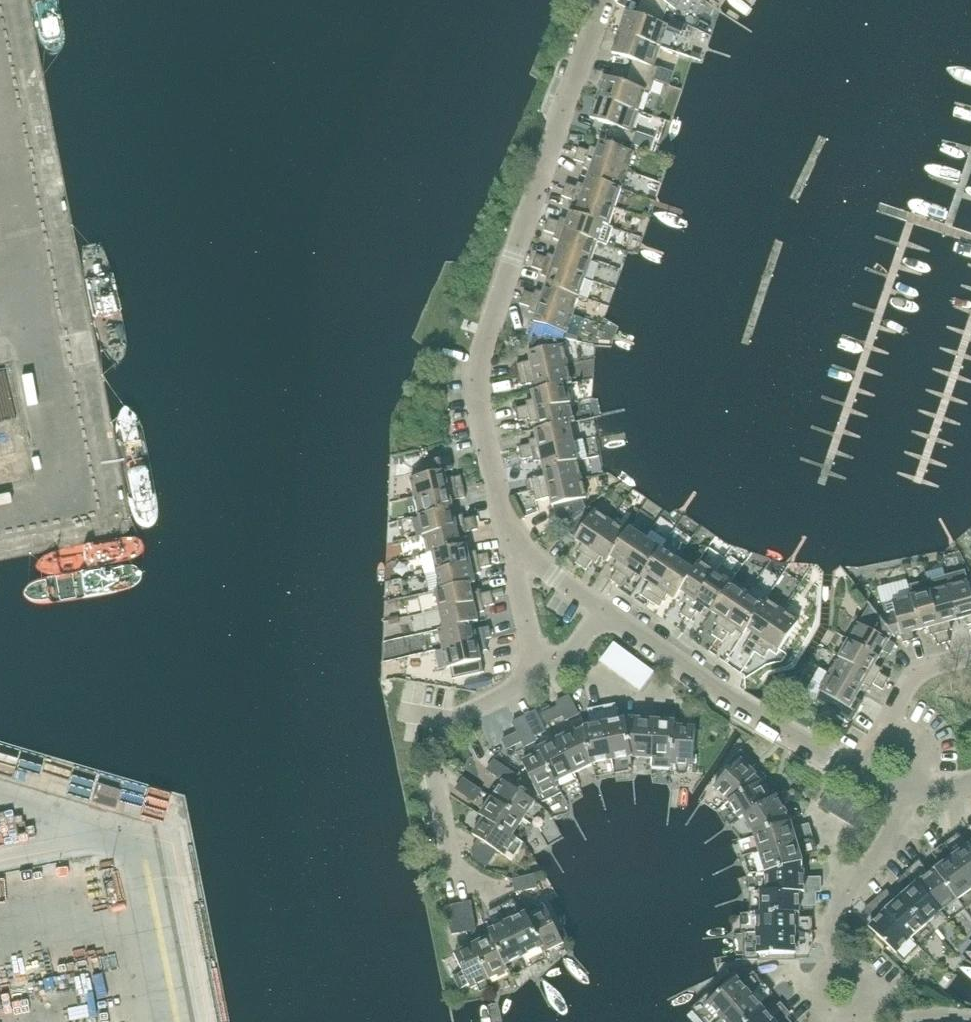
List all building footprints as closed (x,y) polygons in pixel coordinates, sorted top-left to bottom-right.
[(682,0),(642,0),(641,2),(665,14),(670,5),(676,9),(682,0)] [(661,23),(665,14),(641,2),(635,14),(627,12),(620,33),(661,46),(668,25),(661,23)] [(654,66),(661,46),(620,33),(613,54),(633,61),(629,72),(655,81),(660,68),(654,66)] [(651,94),(655,81),(629,72),(625,83),(605,76),(598,98),(639,111),(645,92),(651,94)] [(632,131),(639,111),(598,98),(591,118),(611,125),(607,137),(633,146),(638,132),(632,131)] [(634,152),(605,143),(601,141),(598,150),(591,147),(589,151),(579,148),(576,154),(628,171),(634,152)] [(621,189),(628,171),(576,154),(574,160),(585,164),(583,168),(591,171),(589,178),(621,189)] [(615,207),(621,189),(589,178),(586,186),(578,183),(577,188),(566,184),(564,190),(615,207)] [(609,226),(615,207),(564,190),(562,197),(573,200),(571,204),(579,207),(576,214),(576,215),(604,224),(609,226)] [(576,215),(576,214),(571,212),(569,221),(561,218),(559,222),(549,219),(547,225),(598,242),(604,224),(576,215)] [(592,260),(598,242),(547,225),(545,231),(555,235),(554,239),(562,242),(559,249),(592,260)] [(586,278),(592,260),(559,249),(556,257),(549,254),(547,259),(537,255),(534,261),(586,278)] [(579,297),(586,278),(534,261),(532,268),(543,271),(542,275),(549,278),(547,286),(579,297)] [(573,315),(579,297),(547,286),(544,293),(536,291),(535,295),(524,291),(522,298),(573,315)] [(567,334),(573,315),(522,298),(520,304),(531,307),(529,312),(537,314),(534,323),(536,323),(531,337),(563,339),(565,333),(567,334)] [(519,375),(567,364),(563,345),(529,353),(531,361),(517,364),(519,375)] [(566,385),(572,384),(567,364),(519,375),(522,386),(536,383),(538,390),(538,391),(566,384),(566,385)] [(570,403),(566,385),(566,384),(538,391),(538,390),(532,391),(534,400),(526,402),(527,406),(517,408),(518,415),(570,403)] [(569,423),(575,422),(570,403),(518,415),(519,421),(530,419),(531,423),(539,421),(541,429),(569,423)] [(573,442),(569,423),(541,429),(536,430),(537,438),(530,440),(530,445),(519,447),(521,453),(573,442)] [(28,429),(0,433),(0,481),(35,476),(28,429)] [(544,468),(578,460),(573,442),(521,453),(522,460),(533,458),(534,462),(542,460),(544,468)] [(445,472),(453,470),(450,457),(426,463),(429,474),(411,479),(415,498),(464,487),(461,476),(447,480),(445,472)] [(534,490),(582,479),(578,460),(544,468),(546,476),(531,479),(534,490)] [(583,499),(586,498),(582,479),(534,490),(536,501),(551,498),(553,506),(554,506),(561,525),(586,508),(583,499)] [(451,501),(466,498),(464,487),(415,498),(419,517),(453,509),(451,501)] [(594,511),(591,516),(586,508),(561,525),(576,539),(575,540),(583,545),(578,551),(582,554),(575,563),(581,567),(611,522),(594,511)] [(463,515),(455,517),(453,509),(419,517),(423,535),(476,523),(475,517),(464,519),(463,515)] [(627,532),(626,532),(611,522),(581,567),(586,570),(593,561),(596,564),(601,557),(608,561),(611,557),(610,557),(627,532)] [(467,532),(478,530),(476,523),(423,535),(428,555),(433,553),(461,546),(460,538),(468,537),(467,532)] [(616,583),(646,539),(629,527),(626,532),(627,532),(610,557),(611,557),(617,561),(613,568),(617,571),(610,580),(616,583)] [(642,578),(662,549),(646,539),(616,583),(622,587),(628,578),(631,580),(636,574),(642,578)] [(477,551),(469,553),(467,545),(461,546),(433,553),(437,571),(490,560),(488,553),(477,556),(477,551)] [(650,601),(678,560),(662,549),(642,578),(649,583),(641,595),(650,601)] [(480,569),(491,566),(490,560),(437,571),(440,590),(470,584),(470,585),(475,583),(473,575),(481,573),(480,569)] [(693,571),(687,566),(678,560),(650,601),(659,607),(668,595),(675,600),(681,591),(680,590),(693,571)] [(716,572),(706,566),(699,561),(696,566),(693,571),(680,590),(681,591),(687,595),(683,602),(686,604),(680,614),(686,617),(716,572)] [(712,612),(731,583),(716,572),(686,617),(691,621),(697,612),(701,614),(706,607),(712,612)] [(949,586),(958,620),(966,618),(968,626),(970,625),(970,580),(949,586)] [(718,639),(747,594),(731,583),(712,612),(719,616),(715,623),(718,626),(712,635),(718,639)] [(472,592),(470,585),(470,584),(440,590),(436,591),(439,610),(493,598),(492,592),(481,594),(480,590),(472,592)] [(950,622),(958,620),(949,586),(930,591),(944,643),(951,642),(948,631),(952,630),(950,622)] [(938,645),(944,643),(930,591),(912,596),(921,630),(929,628),(931,636),(935,634),(938,645)] [(763,604),(747,594),(718,639),(723,642),(729,633),(733,636),(738,629),(745,634),(748,629),(747,629),(763,604)] [(913,632),(921,630),(912,596),(883,604),(886,619),(882,620),(893,635),(895,638),(896,637),(895,637),(902,635),(904,643),(915,640),(913,632)] [(484,607),(494,605),(493,598),(439,610),(443,629),(473,623),(478,622),(476,613),(485,612),(484,607)] [(755,652),(782,611),(766,600),(763,604),(747,629),(748,629),(754,633),(746,646),(755,652)] [(893,635),(882,620),(870,604),(869,604),(870,605),(849,641),(879,658),(883,651),(890,655),(896,645),(889,641),(893,635)] [(779,650),(799,622),(782,611),(755,652),(764,658),(772,645),(779,650)] [(475,630),(473,623),(443,629),(439,629),(443,649),(485,639),(492,638),(489,627),(475,630)] [(480,652),(488,650),(485,639),(443,649),(448,668),(450,667),(453,679),(484,672),(480,652)] [(875,665),(879,658),(849,641),(840,657),(886,684),(890,679),(880,673),(882,669),(875,665)] [(611,669),(624,651),(614,644),(601,661),(611,669)] [(620,676),(634,658),(624,651),(611,669),(620,676)] [(883,690),(886,684),(840,657),(830,674),(860,691),(864,684),(871,688),(873,685),(883,690)] [(630,683),(635,677),(639,671),(643,665),(634,658),(620,676),(630,683)] [(649,678),(653,672),(643,665),(639,671),(649,678)] [(645,684),(649,678),(639,671),(635,677),(645,684)] [(856,698),(860,691),(830,674),(815,700),(852,721),(863,702),(856,698)] [(640,690),(645,684),(635,677),(630,683),(640,690)] [(566,720),(577,715),(569,697),(558,702),(566,720)] [(626,719),(618,720),(615,705),(602,707),(612,761),(632,757),(625,720),(626,720),(626,719)] [(592,765),(612,761),(602,707),(588,710),(591,726),(584,727),(585,728),(592,765)] [(828,728),(836,715),(824,708),(816,721),(828,728)] [(548,723),(558,718),(553,709),(544,714),(548,723)] [(525,717),(535,737),(546,732),(536,711),(525,717)] [(537,742),(535,737),(525,717),(513,723),(525,747),(537,742)] [(652,758),(655,720),(634,718),(634,721),(626,720),(625,720),(632,757),(652,758)] [(676,726),(676,721),(655,720),(652,758),(672,760),(673,760),(675,726),(676,726)] [(696,727),(676,726),(675,726),(673,760),(672,760),(672,764),(693,766),(696,727)] [(574,774),(592,765),(585,728),(577,732),(576,730),(557,739),(574,774)] [(507,749),(517,744),(512,735),(503,740),(507,749)] [(556,783),(557,782),(574,774),(557,739),(539,748),(541,753),(541,752),(556,783)] [(557,782),(556,783),(541,752),(541,753),(523,762),(539,796),(559,787),(557,782)] [(755,776),(756,774),(741,759),(714,787),(729,802),(761,782),(755,776)] [(503,781),(510,771),(494,760),(493,761),(488,769),(487,770),(503,781)] [(511,785),(517,776),(510,771),(503,781),(492,798),(524,819),(536,802),(511,785)] [(475,802),(482,791),(463,779),(456,789),(475,802)] [(772,799),(772,798),(762,781),(761,782),(729,802),(740,820),(744,817),(772,799)] [(836,802),(841,793),(831,786),(825,796),(836,802)] [(840,818),(852,799),(841,793),(836,802),(830,812),(840,818)] [(786,816),(788,814),(776,796),(772,798),(772,799),(744,817),(755,834),(790,823),(786,816)] [(830,812),(836,802),(825,796),(819,806),(830,812)] [(513,836),(524,819),(492,798),(480,815),(484,818),(485,817),(513,836)] [(851,824),(862,805),(852,799),(840,818),(851,824)] [(861,831),(873,812),(862,805),(851,824),(861,831)] [(513,836),(485,817),(484,818),(473,835),(480,839),(496,850),(505,856),(517,838),(513,836)] [(809,825),(793,829),(791,822),(790,823),(755,834),(760,853),(812,838),(809,825)] [(816,851),(816,849),(812,838),(760,853),(766,872),(802,862),(802,863),(803,862),(801,855),(816,851)] [(486,866),(496,850),(480,839),(474,848),(473,850),(474,858),(486,866)] [(963,850),(955,839),(944,846),(970,884),(970,849),(969,846),(963,850)] [(970,891),(970,884),(944,846),(934,854),(942,866),(936,870),(958,901),(970,891)] [(802,871),(802,863),(802,862),(766,872),(766,892),(766,893),(816,892),(821,892),(820,878),(804,878),(804,871),(802,871)] [(936,870),(929,875),(920,862),(908,873),(942,913),(958,901),(936,870)] [(927,926),(942,913),(908,873),(898,882),(907,892),(902,897),(927,926)] [(515,893),(538,888),(535,875),(513,880),(515,893)] [(902,897),(896,901),(887,891),(877,900),(911,939),(927,926),(902,897)] [(816,905),(816,892),(766,893),(766,892),(761,892),(762,913),(795,912),(795,913),(800,913),(800,906),(816,905)] [(897,954),(911,939),(877,900),(867,909),(877,920),(869,928),(897,954)] [(527,913),(520,916),(513,902),(501,908),(525,957),(542,948),(543,948),(528,918),(529,918),(527,913)] [(463,924),(475,922),(471,903),(459,905),(463,924)] [(450,926),(463,924),(459,905),(446,908),(450,926)] [(507,965),(525,957),(501,908),(488,914),(495,928),(489,931),(491,936),(492,936),(507,966),(507,965)] [(544,953),(564,943),(547,909),(529,918),(528,918),(543,948),(542,948),(544,953)] [(795,919),(795,913),(795,912),(762,913),(757,913),(757,934),(812,932),(811,919),(795,919)] [(464,932),(476,930),(475,922),(463,924),(464,932)] [(452,935),(464,932),(463,924),(450,926),(452,935)] [(812,946),(812,944),(812,932),(757,934),(758,955),(796,954),(796,946),(812,946)] [(507,965),(507,966),(492,936),(491,936),(473,944),(490,979),(509,970),(507,965)] [(471,988),(490,979),(473,944),(454,954),(463,972),(454,977),(460,990),(470,985),(471,988)] [(710,1002),(708,1003),(722,1019),(763,984),(754,973),(742,984),(737,978),(734,981),(733,980),(727,985),(728,986),(715,997),(714,996),(709,1001),(710,1002)] [(770,992),(763,984),(722,1019),(724,1021),(750,1021),(764,1009),(760,1004),(772,994),(770,992)] [(782,1006),(781,1004),(768,1015),(764,1009),(750,1021),(781,1021),(786,1018),(790,1015),(782,1006)]
